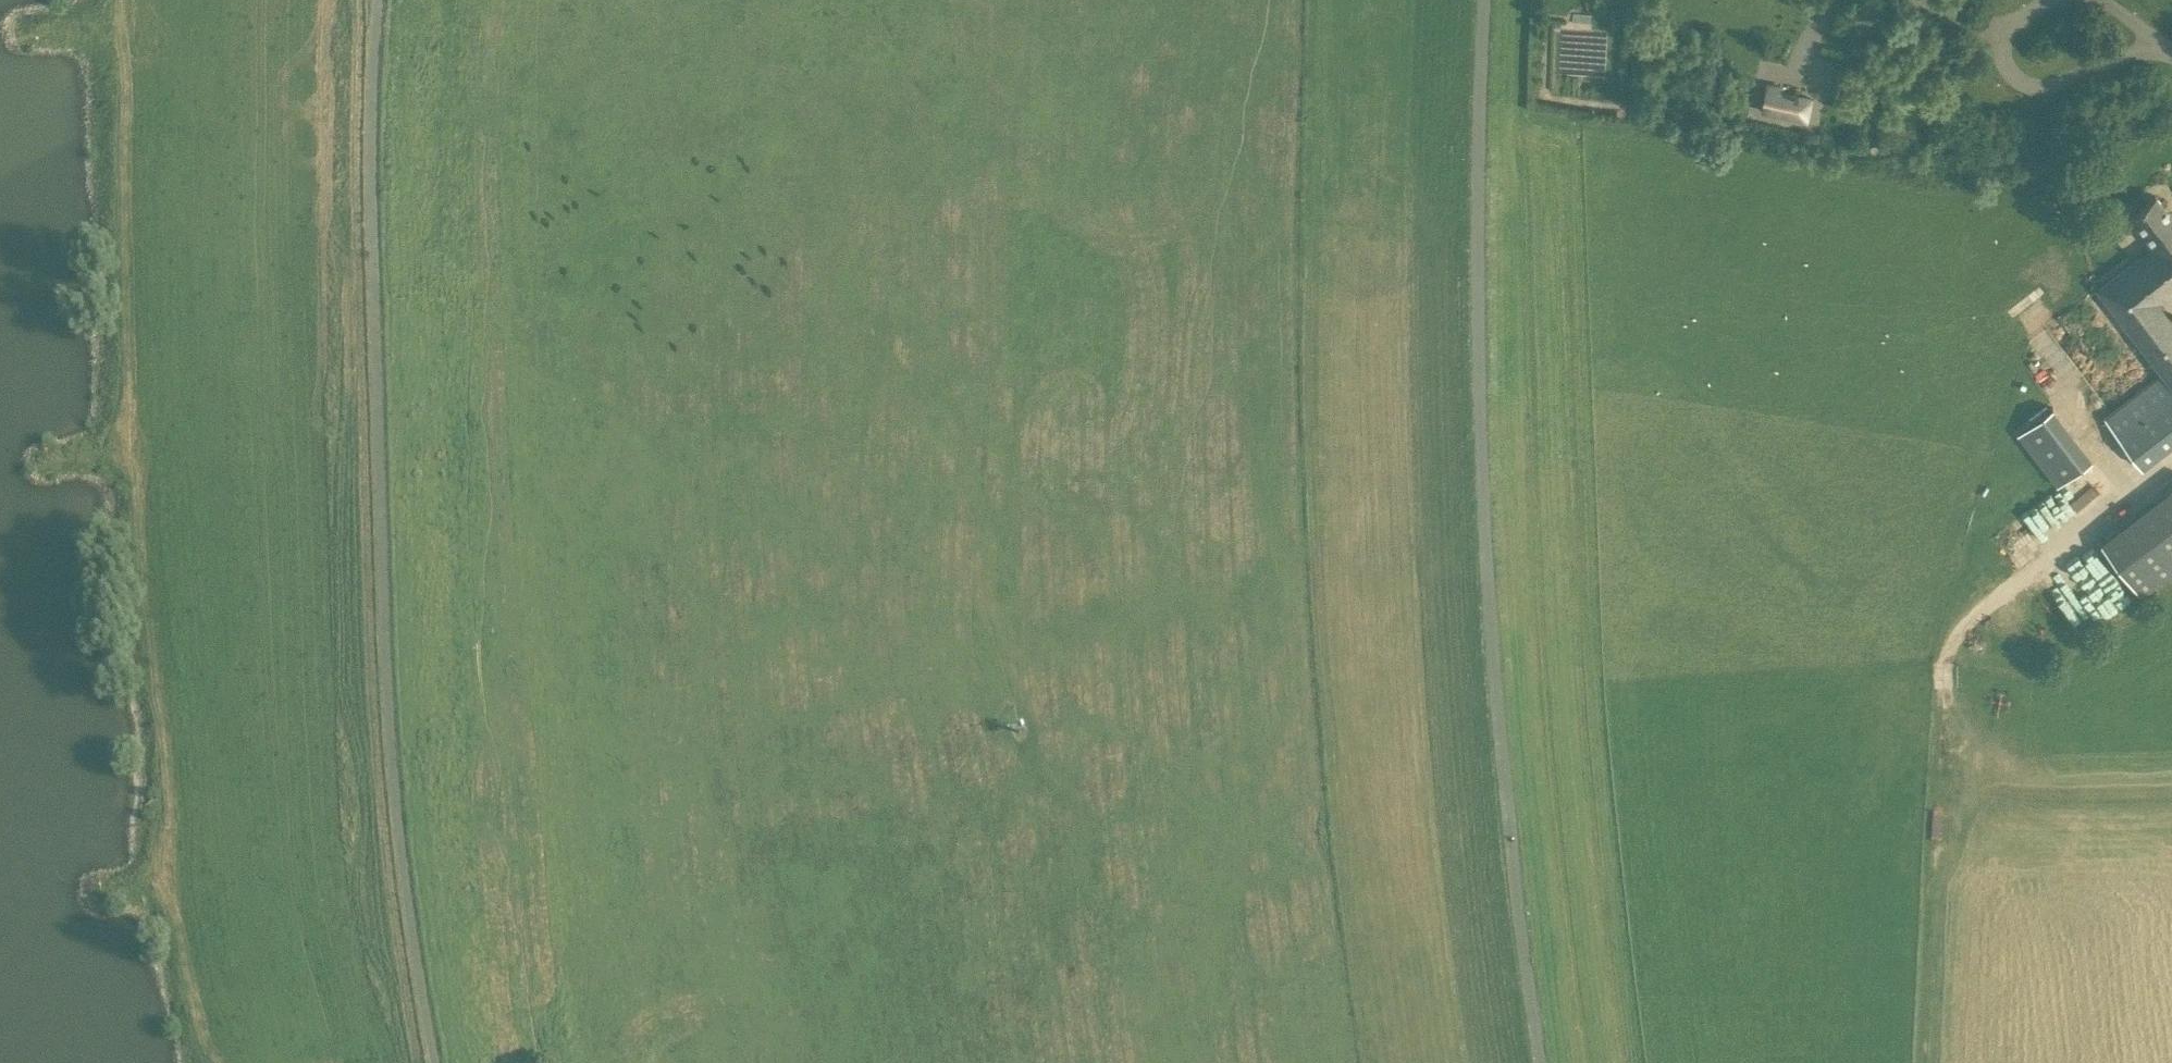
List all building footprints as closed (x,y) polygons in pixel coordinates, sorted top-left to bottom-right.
[(1767,82),(1766,86),(1761,110),(1807,120),(1812,96),(1783,90),(1784,85),(1767,82)] [(2162,300),(2171,292),(2171,216),(2156,194),(2129,215),(2153,246),(2098,288),(2163,373),(2105,418),(2142,466),(2171,443),(2171,313),(2162,300)] [(2053,407),(2018,433),(2057,486),(2092,460),(2053,407)] [(2091,467),(2066,485),(2083,508),(2108,490),(2091,467)] [(2101,541),(2140,593),(2171,569),(2171,487),(2101,541)] [(2061,492),(1991,530),(2004,554),(2074,516),(2061,492)]
